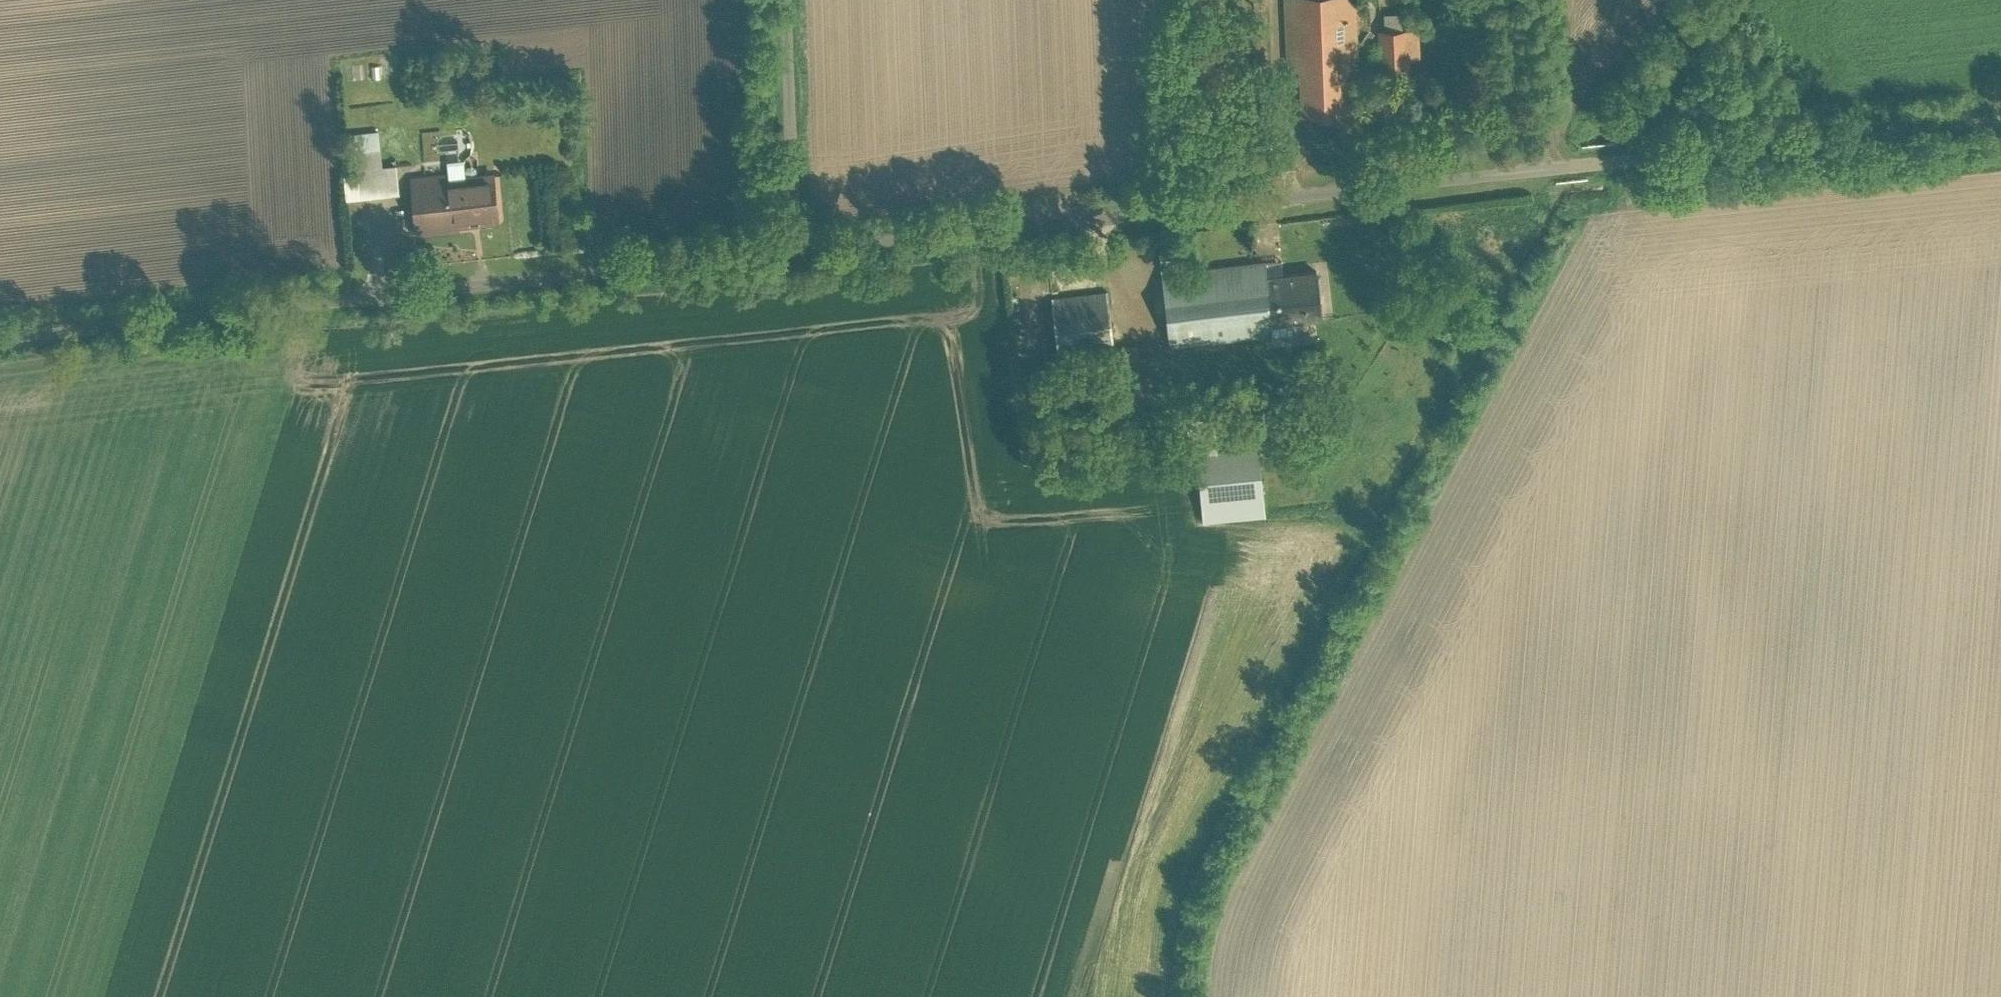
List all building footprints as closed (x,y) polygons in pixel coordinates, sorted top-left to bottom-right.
[(1285,61),(1289,61),(1295,72),(1297,115),(1344,113),(1343,72),(1357,71),(1354,0),(1282,0),(1285,61)] [(1384,28),(1402,28),(1402,12),(1384,13),(1384,28)] [(1417,28),(1376,30),(1378,72),(1419,70),(1417,28)] [(342,173),(344,197),(398,194),(396,163),(381,164),(379,130),(353,132),(355,172),(342,173)] [(466,170),(410,176),(417,237),(461,233),(460,228),(505,223),(499,172),(467,175),(466,170)] [(1264,259),(1158,272),(1168,349),(1267,337),(1266,327),(1321,320),(1314,270),(1266,276),(1264,259)] [(1105,292),(1050,297),(1056,353),(1111,348),(1105,292)] [(1263,514),(1255,444),(1192,452),(1201,522),(1263,514)]
